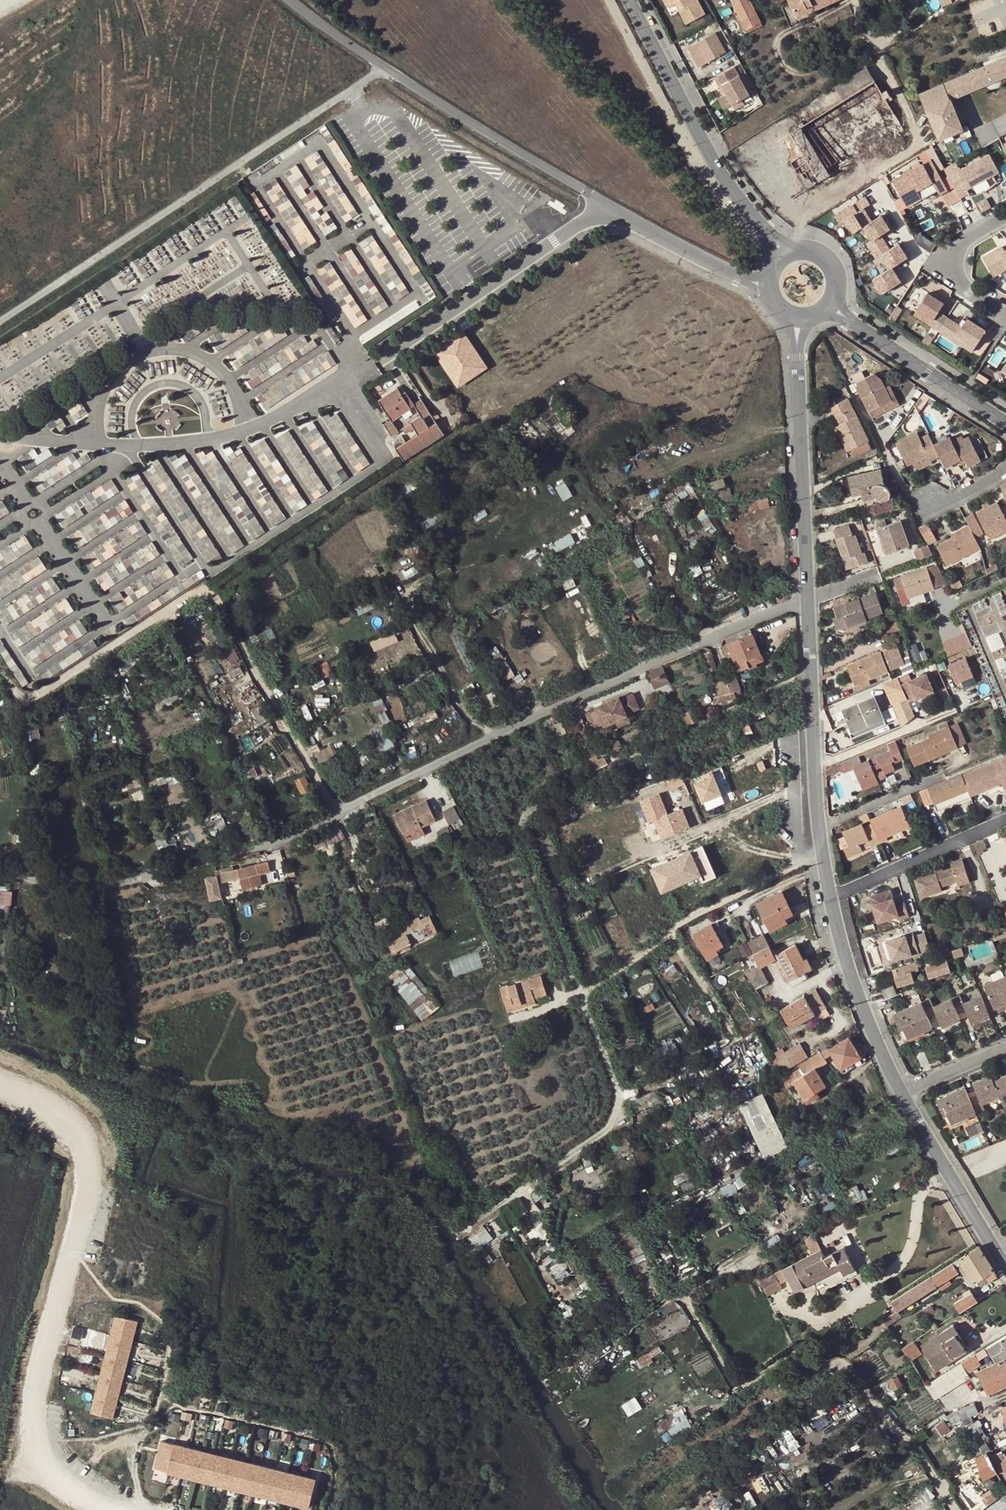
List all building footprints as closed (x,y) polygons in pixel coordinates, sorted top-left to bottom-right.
[(672,5),(676,3),(679,2),(682,8),(679,9),(687,23),(706,12),(699,0),(670,0),(672,5)] [(746,30),(761,23),(750,0),(732,0),(746,30)] [(797,16),(789,0),(781,4),(789,20),(797,16)] [(816,8),(812,0),(789,0),(797,16),(816,8)] [(816,8),(834,0),(812,0),(816,8)] [(717,30),(698,40),(709,60),(728,49),(717,30)] [(709,60),(698,40),(690,45),(701,65),(709,60)] [(943,83),(950,100),(1005,75),(1005,56),(943,83)] [(867,67),(849,78),(837,86),(845,99),(875,80),(867,67)] [(729,68),(716,76),(722,85),(725,83),(731,92),(737,101),(753,91),(742,72),(734,77),(729,68)] [(882,93),(875,80),(845,99),(791,133),(804,154),(812,167),(819,181),(897,133),(903,129),(885,98),(882,93)] [(727,94),(731,92),(725,83),(722,85),(727,94)] [(920,93),(927,108),(931,119),(940,139),(963,129),(959,120),(950,100),(943,83),(920,93)] [(737,101),(731,92),(727,94),(722,97),(728,107),(737,101)] [(931,119),(927,108),(920,112),(924,122),(931,119)] [(336,138),(330,142),(357,183),(363,179),(336,138)] [(925,151),(930,160),(938,173),(944,169),(930,147),(925,151)] [(306,157),(320,179),(333,171),(320,149),(306,157)] [(990,153),(959,170),(955,163),(944,169),(948,176),(954,187),(956,192),(966,187),(967,190),(1000,172),(990,153)] [(812,167),(804,154),(790,163),(799,176),(812,167)] [(932,183),(940,195),(948,190),(930,160),(892,182),(901,197),(902,200),(917,191),(932,183)] [(338,228),(318,189),(313,191),(299,164),(288,169),(323,236),(338,228)] [(812,167),(799,176),(807,189),(819,181),(812,167)] [(346,221),(359,214),(336,173),(323,181),(346,221)] [(277,176),(264,185),(305,248),(318,240),(277,176)] [(948,176),(942,179),(948,190),(954,187),(948,176)] [(922,200),(917,191),(902,200),(901,197),(894,201),(900,213),(922,200)] [(863,196),(848,205),(852,213),(862,207),(867,203),(863,196)] [(863,227),(871,221),(862,207),(852,213),(848,205),(833,214),(838,222),(843,219),(852,233),(863,227)] [(871,221),(863,227),(871,241),(880,235),(888,231),(885,226),(887,225),(881,215),(871,221)] [(384,227),(422,283),(428,278),(390,223),(384,227)] [(375,233),(361,241),(398,300),(411,292),(375,233)] [(871,241),(867,244),(871,251),(885,243),(880,235),(871,241)] [(876,258),(881,256),(889,250),(885,243),(871,251),(876,258)] [(889,269),(890,269),(908,258),(902,248),(899,250),(897,245),(889,250),(881,256),(889,269)] [(353,247),(340,255),(378,314),(391,305),(353,247)] [(1003,247),(998,251),(1001,256),(1005,252),(1003,247)] [(1005,252),(1001,256),(998,251),(984,259),(994,277),(1005,270),(1005,252)] [(322,267),(353,327),(367,320),(335,260),(322,267)] [(889,269),(874,279),(883,294),(901,282),(895,272),(893,273),(890,269),(889,269)] [(315,281),(309,285),(331,320),(337,316),(315,281)] [(930,326),(939,332),(947,318),(939,313),(944,305),(935,299),(934,301),(932,300),(933,297),(928,294),(917,310),(933,320),(930,326)] [(899,302),(889,318),(894,321),(904,305),(899,302)] [(914,316),(930,326),(933,320),(917,310),(914,316)] [(947,318),(939,332),(953,341),(957,336),(975,348),(986,332),(967,320),(962,328),(947,318)] [(246,322),(236,328),(233,323),(210,338),(219,351),(251,330),(246,322)] [(282,322),(229,354),(237,367),(290,336),(282,322)] [(244,373),(252,388),(327,346),(321,335),(309,341),(307,337),(244,373)] [(957,336),(953,341),(972,353),(975,348),(957,336)] [(330,351),(258,395),(266,407),(338,363),(330,351)] [(856,379),(868,408),(891,397),(885,383),(881,375),(874,369),(856,379)] [(891,397),(868,408),(871,414),(901,400),(891,380),(885,383),(891,397)] [(385,393),(397,411),(397,413),(412,403),(400,383),(385,393)] [(432,408),(424,396),(415,401),(421,409),(416,413),(417,414),(412,418),(419,429),(407,437),(403,430),(393,436),(405,456),(445,430),(437,417),(430,422),(425,414),(432,408)] [(849,448),(851,447),(868,438),(847,396),(832,404),(836,412),(835,413),(840,422),(837,424),(849,448)] [(71,407),(75,418),(87,413),(83,402),(71,407)] [(374,463),(339,409),(325,417),(360,471),(374,463)] [(397,413),(397,411),(390,416),(397,427),(404,423),(397,413)] [(153,468),(193,540),(215,559),(353,482),(318,419),(300,429),(298,424),(279,435),(310,490),(287,469),(268,436),(251,446),(250,443),(231,453),(262,507),(255,514),(231,470),(205,448),(197,453),(195,449),(180,457),(177,452),(173,455),(215,529),(201,516),(165,453),(153,460),(156,466),(153,468)] [(934,444),(928,433),(919,437),(917,433),(896,443),(908,465),(928,455),(932,460),(941,456),(934,444)] [(951,441),(953,443),(968,436),(967,433),(951,441)] [(941,456),(946,466),(961,458),(963,462),(966,460),(969,465),(981,458),(968,436),(953,443),(951,441),(949,436),(934,444),(941,456)] [(868,438),(851,447),(854,454),(871,446),(868,438)] [(33,475),(40,489),(84,467),(77,454),(33,475)] [(129,476),(180,566),(203,553),(201,549),(191,554),(142,469),(129,476)] [(854,500),(864,498),(874,495),(875,497),(875,499),(876,500),(876,501),(877,502),(879,503),(880,503),(881,504),(884,504),(885,504),(887,503),(888,503),(890,502),(891,501),(892,501),(892,500),(892,498),(892,496),(892,495),(891,493),(890,491),(889,490),(886,488),(886,484),(883,471),(849,479),(854,500)] [(56,514),(65,528),(123,490),(114,476),(56,514)] [(729,485),(727,477),(710,482),(712,491),(729,485)] [(568,481),(558,485),(564,499),(573,495),(568,481)] [(874,495),(864,498),(865,504),(877,502),(876,501),(876,500),(875,499),(875,497),(874,495)] [(685,507),(680,496),(662,505),(668,516),(685,507)] [(0,503),(0,521),(14,514),(6,500),(0,503)] [(77,545),(137,514),(130,501),(70,532),(77,545)] [(976,513),(986,535),(1005,525),(1005,522),(997,504),(990,507),(985,510),(976,513)] [(719,531),(706,508),(699,512),(711,535),(719,531)] [(973,515),(966,519),(969,525),(975,539),(983,535),(973,515)] [(94,571),(149,532),(140,519),(84,557),(94,571)] [(884,520),(872,524),(883,556),(906,548),(898,523),(886,527),(884,520)] [(927,522),(918,526),(922,534),(925,541),(934,538),(927,522)] [(962,533),(952,537),(936,545),(945,565),(980,548),(975,539),(969,525),(960,529),(962,533)] [(950,534),(952,537),(962,533),(960,529),(950,534)] [(831,535),(839,560),(845,558),(849,571),(865,566),(861,556),(859,556),(853,539),(850,540),(847,530),(831,535)] [(0,551),(0,570),(35,546),(26,533),(0,551)] [(105,588),(164,555),(156,542),(97,575),(105,588)] [(916,561),(932,555),(928,547),(913,552),(916,561)] [(649,569),(641,555),(634,559),(642,573),(649,569)] [(0,580),(0,597),(48,571),(41,558),(0,580)] [(845,558),(839,560),(843,573),(849,571),(845,558)] [(117,607),(178,578),(171,563),(124,586),(126,590),(112,597),(117,607)] [(932,566),(923,570),(930,589),(939,586),(932,566)] [(930,589),(923,570),(890,582),(900,608),(907,605),(905,599),(930,589)] [(0,610),(0,616),(6,625),(62,590),(54,576),(0,610)] [(832,623),(836,632),(864,622),(863,620),(872,617),(880,614),(872,595),(831,611),(836,621),(832,623)] [(70,596),(11,633),(20,646),(78,608),(70,596)] [(264,622),(286,618),(284,609),(262,613),(264,622)] [(864,622),(836,632),(837,635),(837,636),(839,637),(841,637),(842,637),(845,637),(874,625),(872,617),(863,620),(864,622)] [(406,626),(403,620),(369,638),(372,643),(406,626)] [(34,668),(85,636),(76,622),(25,654),(34,668)] [(968,637),(963,626),(959,627),(964,639),(968,637)] [(729,641),(730,643),(734,654),(740,669),(751,665),(749,657),(763,651),(754,631),(729,641)] [(499,641),(508,657),(515,653),(507,637),(499,641)] [(958,641),(961,649),(971,645),(968,637),(964,639),(958,641)] [(196,638),(186,643),(189,650),(199,645),(196,638)] [(42,682),(99,647),(95,640),(37,675),(42,682)] [(513,666),(508,657),(499,641),(484,650),(498,674),(513,666)] [(734,654),(730,643),(725,645),(729,656),(734,654)] [(906,663),(909,662),(906,656),(901,643),(887,649),(894,668),(906,663)] [(918,664),(932,658),(927,643),(912,648),(918,664)] [(859,682),(873,677),(892,669),(885,650),(851,664),(859,682)] [(749,657),(751,665),(752,667),(759,664),(759,662),(766,658),(763,651),(749,657)] [(910,671),(918,668),(913,653),(906,656),(909,662),(906,663),(910,671)] [(976,681),(965,657),(948,664),(959,688),(976,681)] [(330,671),(324,660),(312,666),(318,678),(330,671)] [(668,682),(660,664),(646,670),(654,689),(668,682)] [(227,674),(230,679),(231,681),(239,677),(235,670),(227,674)] [(936,690),(929,672),(903,682),(910,700),(936,690)] [(737,673),(714,681),(716,687),(719,695),(726,693),(742,688),(737,673)] [(210,690),(230,679),(227,674),(207,685),(210,690)] [(244,675),(239,677),(231,681),(235,689),(248,682),(244,675)] [(899,676),(883,683),(902,724),(917,717),(899,676)] [(874,681),(873,677),(859,682),(861,687),(874,681)] [(712,709),(729,704),(726,693),(719,695),(716,687),(706,691),(712,709)] [(480,695),(476,690),(466,699),(471,704),(480,695)] [(618,696),(587,710),(594,725),(602,722),(610,718),(611,722),(626,715),(625,713),(638,707),(631,693),(619,698),(618,696)] [(858,734),(890,720),(888,716),(879,693),(847,707),(851,716),(846,718),(847,721),(852,718),(858,734)] [(385,697),(376,699),(382,722),(391,720),(385,697)] [(574,703),(566,706),(594,772),(601,769),(598,760),(574,703)] [(626,715),(611,722),(614,727),(629,720),(626,715)] [(552,724),(554,723),(551,716),(540,720),(544,729),(553,725),(552,724)] [(29,719),(21,724),(25,743),(32,742),(33,742),(33,740),(31,731),(29,719)] [(942,728),(951,724),(948,720),(940,723),(942,728)] [(561,721),(554,723),(552,724),(553,725),(557,736),(566,732),(561,721)] [(960,745),(951,724),(942,728),(930,733),(931,736),(909,745),(914,760),(930,753),(932,757),(960,745)] [(40,729),(31,731),(33,740),(41,739),(40,729)] [(392,745),(384,729),(375,734),(383,750),(392,745)] [(337,745),(340,751),(353,744),(350,738),(337,745)] [(860,754),(830,767),(830,772),(834,771),(835,772),(842,769),(843,771),(855,766),(864,786),(880,779),(877,773),(875,768),(883,765),(885,769),(886,772),(897,767),(894,763),(893,760),(898,759),(898,761),(905,758),(897,739),(890,742),(893,748),(863,761),(860,754)] [(317,763),(340,751),(337,745),(335,741),(312,753),(317,763)] [(916,764),(932,757),(930,753),(914,760),(916,764)] [(1000,781),(1003,788),(1005,787),(1005,755),(992,761),(1000,781)] [(598,760),(601,769),(608,766),(603,758),(598,760)] [(259,765),(247,770),(253,784),(268,778),(264,771),(262,772),(259,765)] [(888,776),(886,772),(885,769),(877,773),(880,779),(888,776)] [(694,780),(704,802),(722,794),(713,772),(694,780)] [(967,790),(961,774),(920,790),(926,805),(934,802),(967,790)] [(302,777),(295,781),(301,792),(309,788),(302,777)] [(880,779),(864,786),(865,790),(881,783),(880,779)] [(937,809),(970,796),(969,794),(967,790),(934,802),(937,809)] [(903,804),(913,800),(910,793),(900,798),(903,804)] [(642,801),(650,822),(655,820),(662,838),(690,828),(683,809),(668,815),(660,794),(642,801)] [(93,798),(67,805),(69,813),(94,806),(93,798)] [(435,821),(426,801),(394,816),(406,842),(423,834),(420,827),(435,821)] [(900,806),(869,820),(870,822),(871,824),(879,842),(887,838),(886,836),(909,825),(900,806)] [(463,825),(453,807),(442,813),(449,826),(451,825),(454,830),(463,825)] [(280,810),(269,814),(273,820),(282,816),(280,810)] [(866,813),(857,817),(861,824),(869,820),(866,813)] [(650,822),(646,824),(653,842),(662,838),(655,820),(650,822)] [(338,821),(327,826),(331,834),(333,837),(344,832),(338,821)] [(871,846),(879,842),(871,824),(862,827),(861,824),(842,832),(848,846),(843,848),(847,856),(862,849),(861,847),(859,843),(868,839),(870,843),(871,846)] [(328,836),(324,828),(311,834),(315,842),(322,839),(328,836)] [(162,829),(150,831),(153,850),(165,847),(162,829)] [(328,836),(334,848),(337,846),(333,837),(331,834),(328,836)] [(327,851),(334,848),(328,836),(322,839),(327,851)] [(861,847),(862,849),(871,846),(870,843),(868,839),(859,843),(861,847)] [(662,893),(715,872),(704,844),(651,865),(662,893)] [(952,866),(942,869),(935,871),(914,878),(920,896),(941,889),(940,885),(956,880),(958,884),(969,880),(961,858),(950,861),(952,866)] [(235,870),(218,874),(218,878),(220,885),(239,880),(242,891),(251,888),(248,877),(258,874),(268,871),(265,861),(235,870)] [(248,877),(251,888),(261,886),(258,874),(248,877)] [(220,885),(218,878),(207,880),(211,901),(223,899),(220,885)] [(7,903),(9,888),(0,887),(0,902),(7,903)] [(889,889),(870,896),(879,921),(898,914),(899,918),(908,914),(903,900),(894,904),(889,889)] [(771,930),(787,922),(784,917),(792,913),(782,891),(758,903),(771,930)] [(0,902),(0,913),(8,912),(7,903),(0,902)] [(434,928),(428,914),(416,919),(414,917),(400,923),(402,928),(396,931),(395,930),(388,933),(391,939),(386,941),(391,953),(397,950),(395,947),(434,928)] [(706,956),(717,949),(724,945),(711,924),(693,935),(706,956)] [(754,954),(769,946),(763,934),(750,941),(748,942),(754,954)] [(906,937),(889,943),(895,962),(931,950),(926,934),(911,940),(907,941),(906,937)] [(793,984),(807,976),(805,972),(812,968),(807,958),(804,959),(795,943),(777,953),(793,984)] [(760,965),(761,966),(776,958),(769,946),(754,954),(760,965)] [(964,948),(954,951),(957,958),(966,954),(964,948)] [(719,953),(717,949),(706,956),(709,960),(719,953)] [(447,959),(450,974),(493,966),(490,951),(447,959)] [(947,953),(933,958),(935,965),(932,966),(936,977),(953,971),(947,953)] [(918,963),(894,970),(900,986),(916,980),(913,972),(920,969),(918,963)] [(408,965),(402,971),(403,972),(425,998),(432,995),(408,965)] [(747,973),(756,988),(768,981),(761,966),(760,965),(747,973)] [(936,977),(932,966),(928,967),(931,978),(936,977)] [(439,1006),(432,995),(425,998),(403,972),(391,982),(411,1007),(421,1021),(439,1006)] [(526,1000),(536,998),(548,994),(543,976),(500,988),(507,1009),(527,1003),(526,1000)] [(988,984),(993,997),(1000,1013),(1005,1010),(1005,1008),(1005,1005),(1005,1004),(1005,977),(988,984)] [(886,997),(896,992),(893,984),(882,988),(886,997)] [(814,1006),(823,1001),(815,988),(780,1009),(792,1028),(818,1012),(814,1006)] [(921,993),(909,998),(911,1003),(923,997),(921,993)] [(986,1000),(984,995),(966,1003),(963,996),(955,999),(961,1014),(969,1010),(975,1024),(983,1021),(993,1016),(994,1016),(993,1015),(986,1000)] [(1000,1013),(993,997),(986,1000),(993,1015),(1000,1013)] [(537,1004),(536,998),(526,1000),(527,1003),(528,1007),(537,1004)] [(962,1020),(963,1019),(961,1014),(955,999),(937,1007),(933,998),(925,1002),(931,1017),(940,1013),(946,1027),(953,1024),(962,1020)] [(826,1007),(823,1001),(814,1006),(818,1012),(826,1007)] [(929,1031),(936,1028),(931,1017),(925,1002),(897,1014),(902,1025),(906,1023),(912,1038),(929,1031)] [(508,1012),(528,1007),(527,1003),(507,1009),(508,1012)] [(371,1016),(375,1025),(384,1020),(380,1012),(371,1016)] [(931,1035),(929,1031),(912,1038),(914,1042),(931,1035)] [(849,1037),(830,1049),(833,1054),(842,1067),(860,1056),(849,1037)] [(783,1072),(808,1057),(798,1040),(773,1055),(783,1072)] [(830,1049),(829,1047),(817,1054),(821,1061),(833,1054),(830,1049)] [(821,1061),(817,1054),(799,1066),(801,1068),(804,1074),(815,1067),(816,1070),(824,1065),(821,1061)] [(860,1056),(842,1067),(844,1071),(863,1060),(860,1056)] [(794,1080),(796,1083),(805,1098),(816,1090),(826,1085),(816,1070),(815,1067),(804,1074),(794,1080)] [(783,1079),(787,1088),(790,1086),(796,1083),(794,1080),(804,1074),(801,1068),(783,1079)] [(996,1080),(995,1076),(976,1084),(979,1091),(981,1095),(973,1098),(979,1113),(989,1110),(986,1104),(995,1100),(1003,1096),(996,1080)] [(1003,1077),(996,1080),(1003,1096),(1005,1100),(1005,1103),(1005,1076),(1003,1077)] [(971,1094),(968,1088),(940,1101),(945,1111),(949,1109),(956,1124),(973,1116),(979,1113),(973,1098),(971,1094)] [(820,1095),(816,1090),(805,1098),(808,1102),(820,1095)] [(743,1101),(763,1158),(788,1149),(768,1092),(743,1101)] [(973,1116),(956,1124),(957,1127),(974,1120),(973,1116)] [(596,1163),(603,1159),(598,1149),(590,1154),(596,1163)] [(586,1167),(594,1163),(589,1154),(583,1157),(586,1167)] [(549,1193),(566,1182),(561,1174),(543,1185),(549,1193)] [(856,1186),(846,1191),(853,1205),(863,1200),(856,1186)] [(692,1221),(702,1213),(695,1204),(685,1212),(692,1221)] [(700,1236),(708,1230),(704,1224),(696,1230),(700,1236)] [(482,1245),(493,1238),(485,1227),(462,1243),(471,1257),(484,1248),(482,1245)] [(638,1262),(647,1258),(645,1253),(649,1251),(646,1244),(633,1250),(638,1262)] [(811,1254),(820,1249),(818,1244),(808,1249),(811,1254)] [(997,1274),(979,1245),(959,1258),(963,1265),(969,1273),(974,1282),(978,1279),(982,1284),(997,1274)] [(837,1265),(839,1269),(842,1275),(854,1269),(843,1247),(832,1252),(833,1253),(824,1257),(820,1249),(811,1254),(792,1264),(793,1265),(782,1270),(794,1292),(804,1287),(802,1283),(837,1265)] [(963,1265),(959,1258),(953,1262),(958,1269),(960,1267),(963,1265)] [(958,1269),(953,1262),(946,1266),(932,1275),(938,1284),(952,1275),(951,1273),(958,1269)] [(804,1287),(839,1269),(837,1265),(802,1283),(804,1287)] [(777,1271),(761,1277),(767,1294),(784,1288),(777,1271)] [(938,1284),(932,1275),(921,1282),(912,1288),(917,1297),(938,1284)] [(912,1288),(892,1301),(898,1310),(917,1297),(912,1288)] [(978,1301),(976,1299),(972,1292),(969,1293),(967,1295),(955,1302),(961,1311),(978,1301)] [(898,1310),(887,1317),(891,1322),(901,1315),(898,1310)] [(138,1320),(117,1314),(90,1410),(111,1416),(138,1320)] [(887,1317),(883,1320),(887,1327),(892,1324),(891,1322),(887,1317)] [(951,1358),(963,1350),(957,1340),(959,1339),(952,1327),(928,1341),(930,1344),(922,1349),(934,1367),(950,1356),(951,1358)] [(868,1344),(863,1336),(851,1344),(856,1352),(863,1347),(865,1351),(871,1347),(868,1344)] [(1005,1358),(1005,1350),(999,1339),(987,1347),(997,1362),(1005,1359),(1005,1358)] [(907,1346),(902,1348),(909,1359),(920,1352),(913,1342),(912,1342),(907,1346)] [(854,1353),(849,1346),(842,1350),(849,1359),(855,1355),(854,1353)] [(964,1353),(963,1350),(951,1358),(950,1356),(934,1367),(936,1371),(964,1353)] [(981,1364),(975,1354),(961,1363),(967,1371),(968,1373),(981,1364)] [(1005,1359),(997,1362),(994,1364),(978,1371),(988,1392),(1005,1384),(1005,1361),(1005,1359)] [(925,1385),(931,1393),(967,1371),(961,1363),(925,1385)] [(969,1376),(968,1373),(967,1371),(931,1393),(934,1397),(969,1376)] [(894,1389),(902,1384),(897,1374),(889,1379),(894,1389)] [(629,1414),(644,1408),(638,1396),(624,1402),(629,1414)] [(974,1403),(946,1416),(952,1424),(978,1412),(974,1403)] [(685,1407),(675,1411),(681,1425),(664,1431),(666,1438),(693,1427),(685,1407)] [(976,1455),(990,1449),(974,1421),(961,1428),(976,1455)] [(318,1479),(162,1435),(152,1465),(309,1508),(318,1479)] [(285,1444),(274,1440),(270,1453),(282,1455),(285,1444)] [(313,1450),(302,1447),(298,1458),(311,1462),(313,1450)] [(979,1466),(991,1461),(987,1452),(980,1456),(981,1456),(976,1459),(976,1457),(975,1458),(979,1466)] [(1003,1472),(1005,1471),(1005,1462),(1005,1461),(1001,1452),(990,1458),(999,1474),(1003,1472)] [(981,1469),(992,1463),(991,1460),(991,1461),(979,1466),(981,1469)] [(983,1478),(997,1471),(992,1463),(981,1469),(979,1470),(983,1478)] [(922,1503),(935,1495),(926,1482),(914,1491),(922,1503)] [(983,1498),(988,1504),(996,1499),(992,1492),(983,1498)] [(986,1509),(1005,1509),(1005,1495),(986,1509)]
